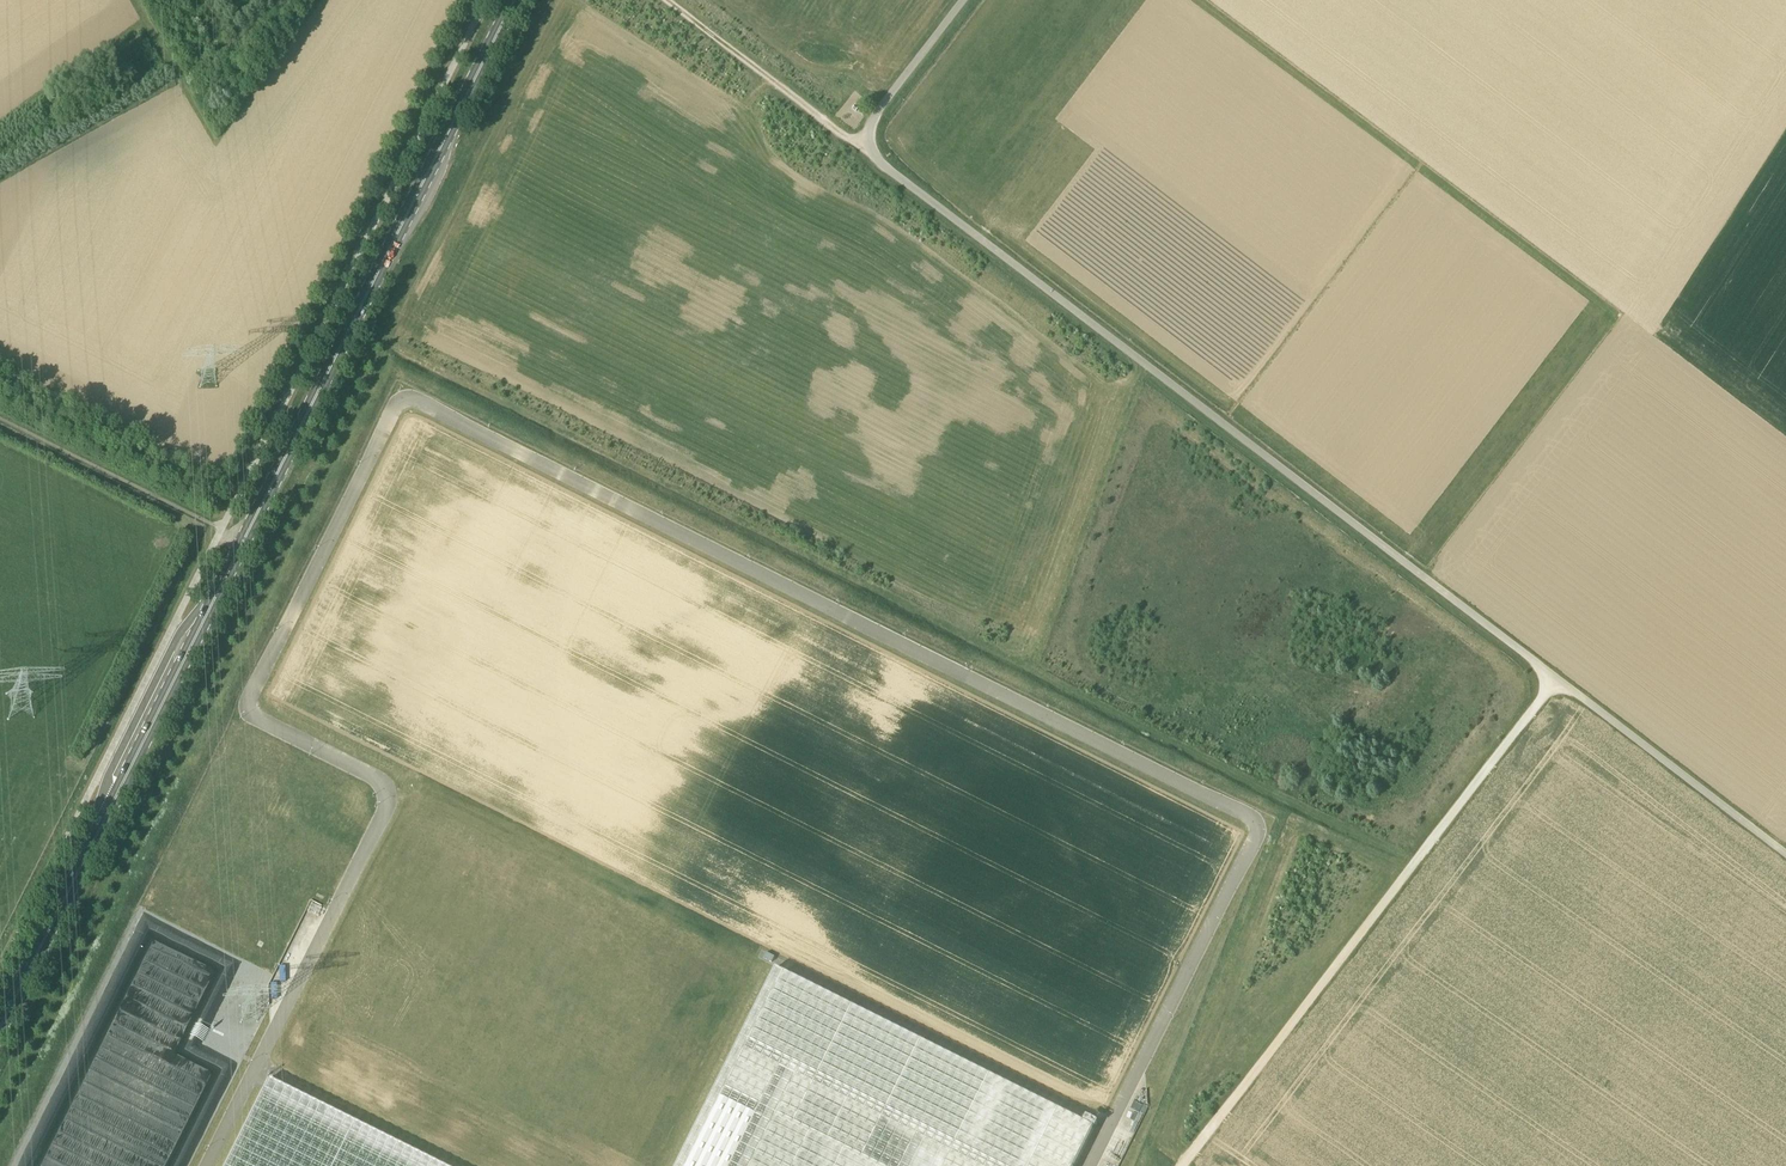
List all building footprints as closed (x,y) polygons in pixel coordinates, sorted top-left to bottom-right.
[(677,1165),(1072,1165),(1091,1128),(774,969),(677,1165)] [(263,1081),(222,1165),(441,1165),(263,1081)]
